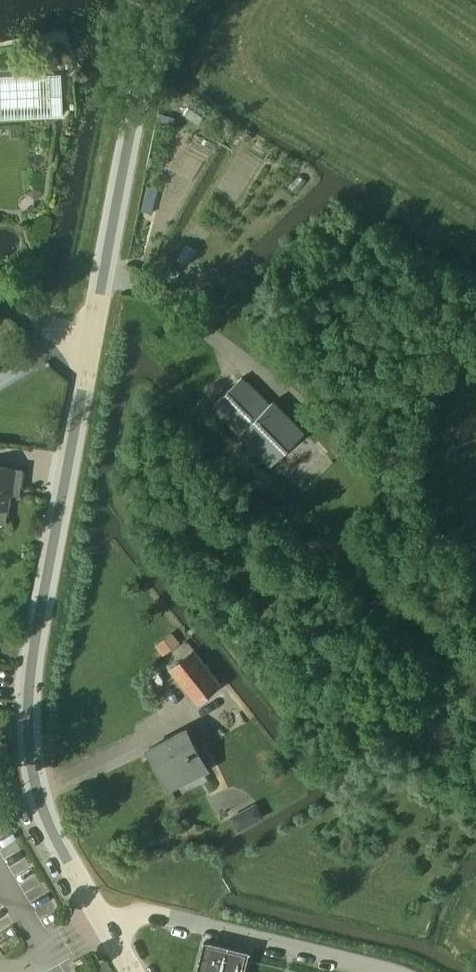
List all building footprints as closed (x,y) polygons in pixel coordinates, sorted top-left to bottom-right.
[(60,74),(0,76),(0,120),(61,116),(60,74)] [(245,132),(241,138),(247,142),(251,136),(245,132)] [(148,186),(142,210),(150,212),(156,188),(148,186)] [(274,400),(270,404),(242,376),(213,405),(240,433),(271,465),(305,431),(274,400)] [(18,494),(21,468),(15,468),(15,467),(0,465),(0,521),(4,522),(5,507),(7,508),(8,493),(18,494)] [(168,669),(170,671),(197,704),(223,684),(194,648),(168,669)] [(186,729),(148,748),(167,786),(206,767),(186,729)] [(247,953),(240,952),(241,949),(236,948),(236,951),(207,944),(204,955),(202,954),(200,960),(203,961),(200,971),(242,971),(247,953)]
